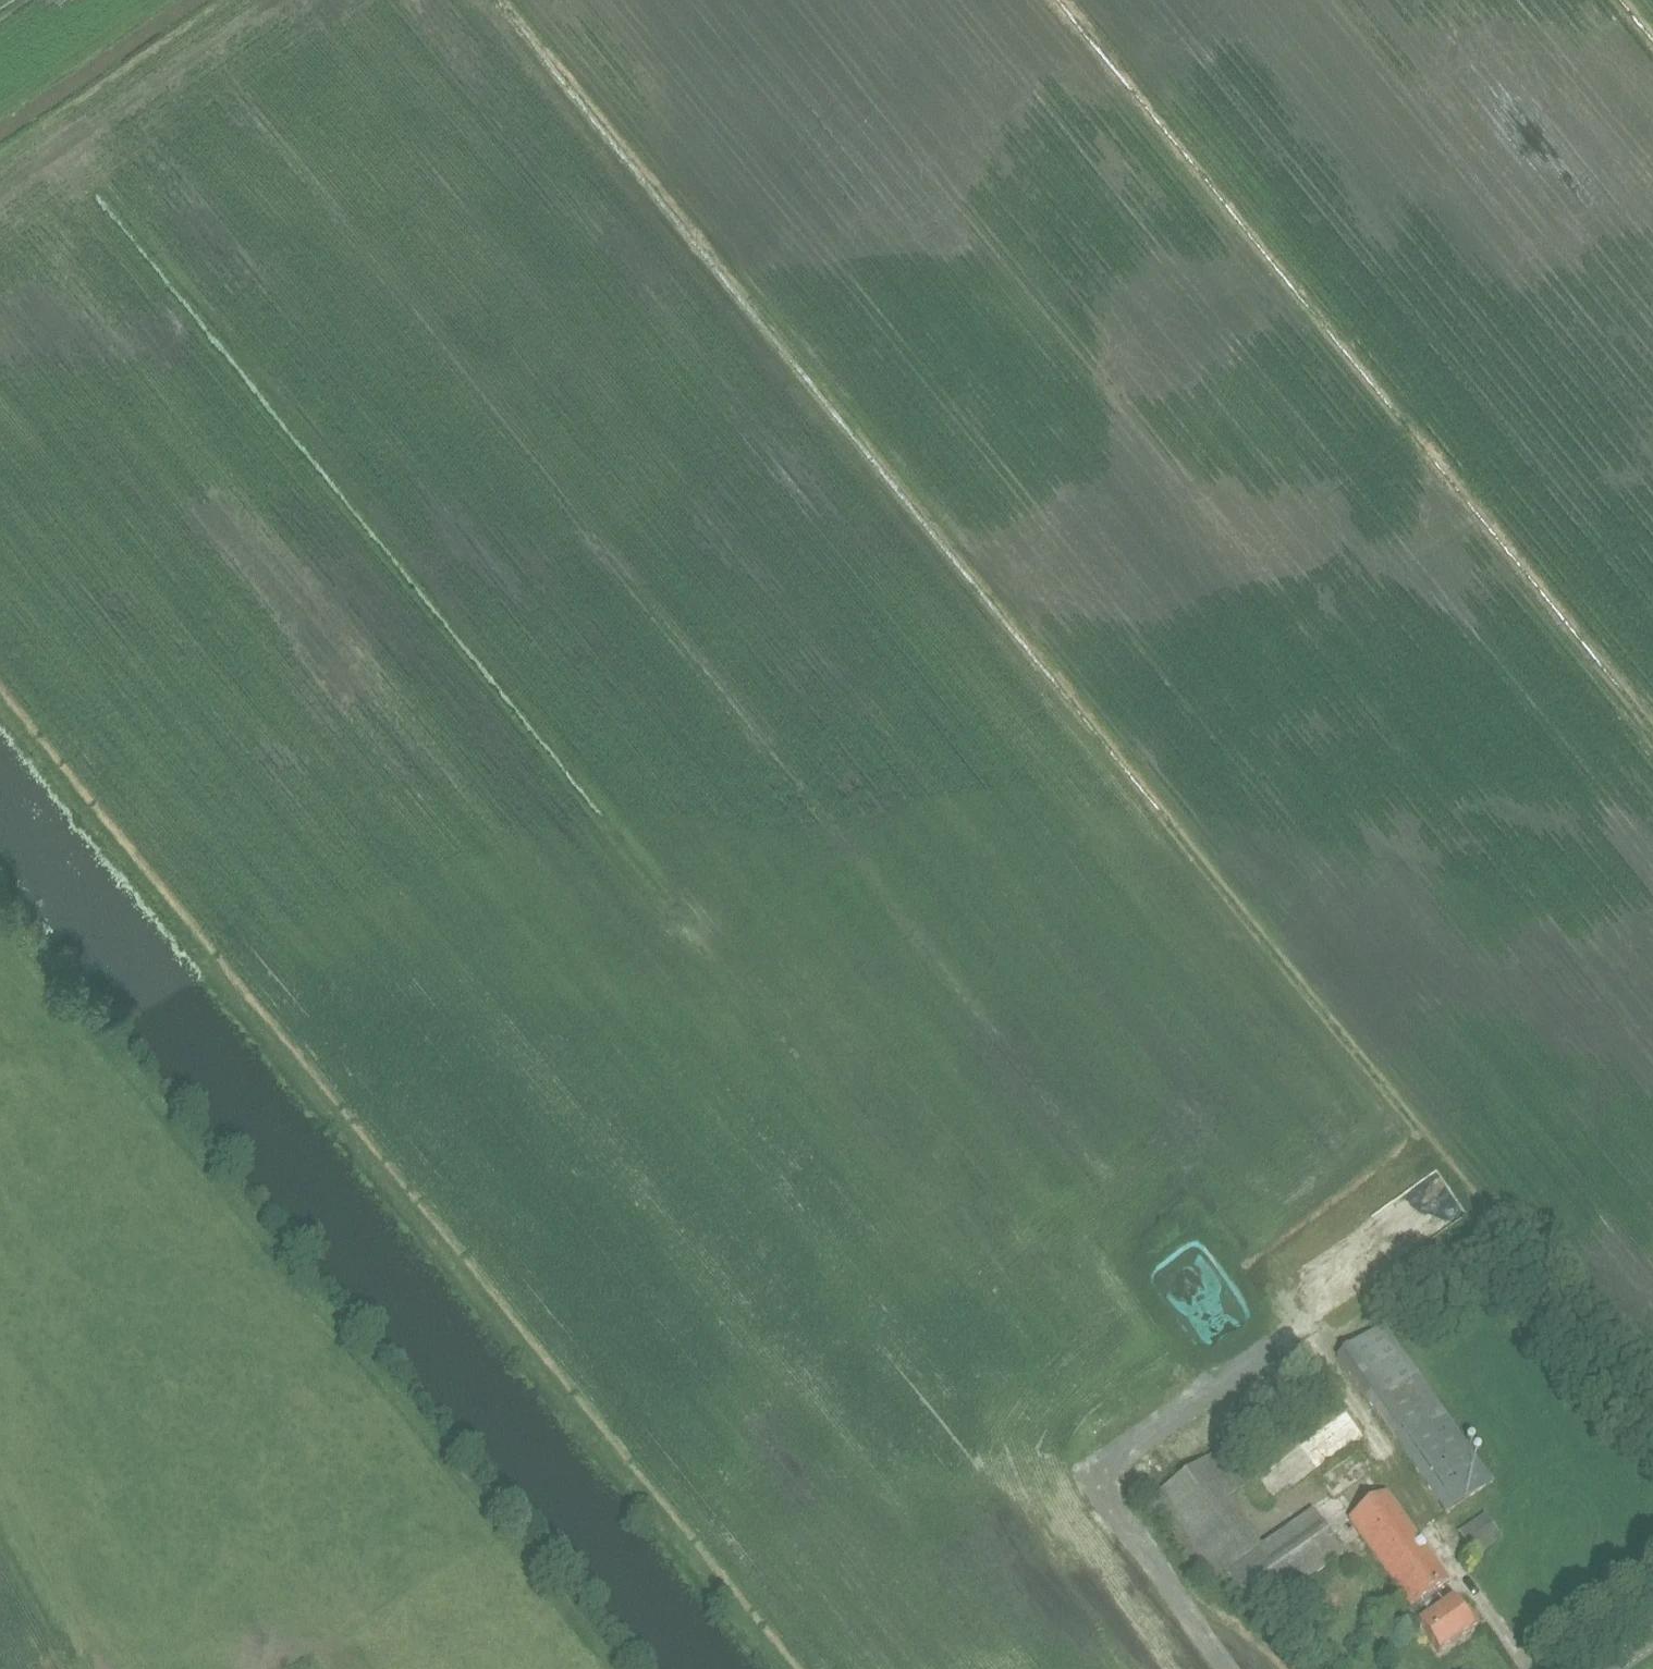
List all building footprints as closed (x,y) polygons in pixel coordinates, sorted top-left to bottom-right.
[(1416,1368),(1384,1324),(1337,1359),(1368,1401),(1369,1401),(1448,1514),(1495,1484),(1484,1467),(1416,1368)] [(1312,1513),(1262,1547),(1229,1499),(1251,1483),(1226,1446),(1149,1500),(1208,1586),(1227,1573),(1256,1616),(1342,1556),(1312,1513)] [(1473,1628),(1480,1623),(1469,1608),(1462,1613),(1454,1600),(1447,1604),(1437,1590),(1449,1582),(1387,1493),(1350,1519),(1411,1607),(1409,1608),(1420,1624),(1419,1624),(1440,1653),(1474,1629),(1473,1628)] [(1476,1560),(1504,1541),(1485,1515),(1458,1533),(1476,1560)]
